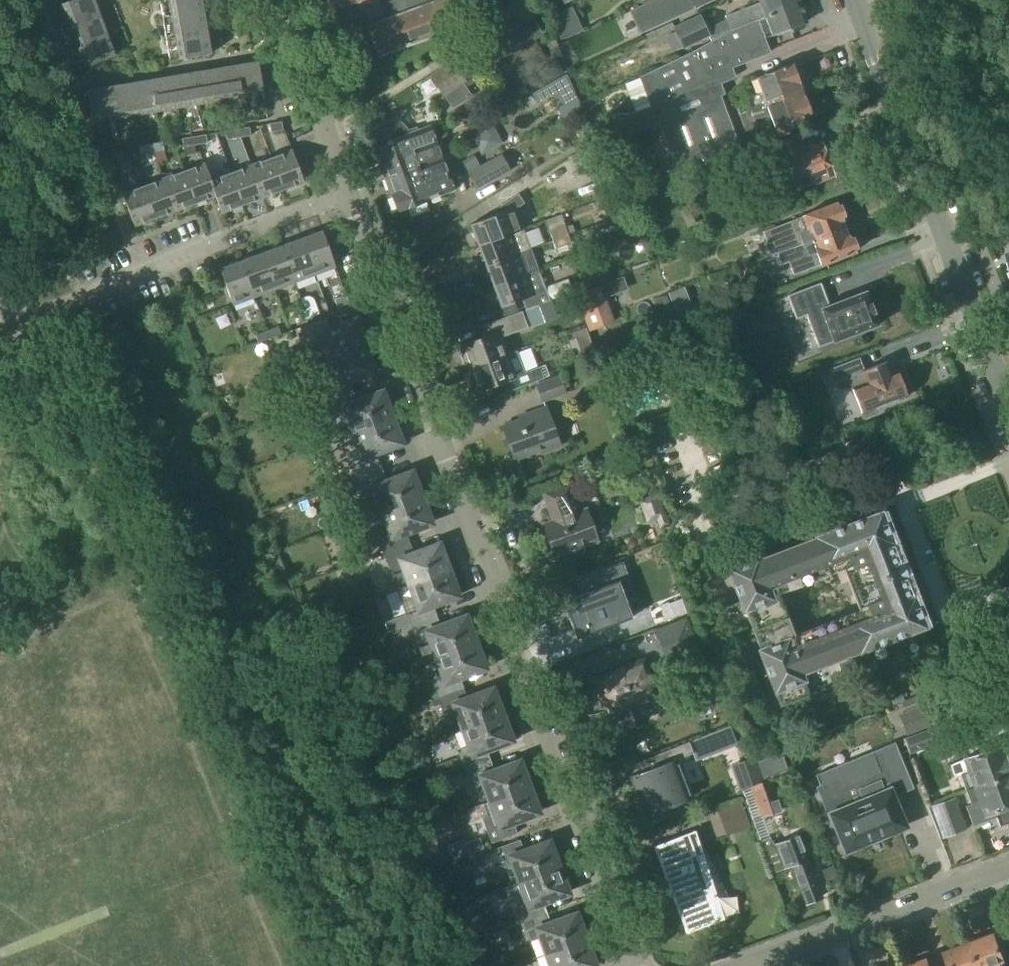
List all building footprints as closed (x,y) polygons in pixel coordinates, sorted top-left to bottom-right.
[(99,14),(94,0),(72,0),(61,4),(69,25),(99,14)] [(162,18),(203,10),(201,0),(159,0),(162,18)] [(373,9),(370,0),(338,0),(345,20),(365,12),(373,10),(373,9)] [(458,14),(453,0),(398,0),(373,9),(373,10),(365,12),(370,26),(369,27),(380,55),(462,25),(458,14)] [(548,10),(550,14),(557,11),(555,6),(553,0),(544,0),(548,10)] [(639,33),(714,0),(654,0),(629,11),(639,33)] [(756,21),(800,4),(798,0),(759,0),(760,3),(725,16),(730,30),(756,21)] [(800,4),(756,21),(761,34),(763,33),(765,39),(788,31),(807,23),(807,22),(800,4)] [(550,17),(560,38),(581,28),(572,7),(550,17)] [(165,39),(207,32),(203,10),(162,18),(165,39)] [(99,14),(69,25),(77,45),(106,34),(99,14)] [(683,49),(710,36),(700,14),(673,27),(683,49)] [(732,68),(770,53),(765,39),(763,33),(761,34),(756,21),(730,30),(690,53),(639,77),(650,106),(628,114),(616,114),(616,117),(616,123),(617,126),(618,129),(620,133),(623,137),(625,140),(634,132),(658,124),(677,175),(741,152),(728,117),(725,107),(721,96),(725,94),(721,84),(736,77),(732,68)] [(654,31),(645,35),(648,41),(657,37),(654,31)] [(207,32),(165,39),(169,61),(210,54),(207,32)] [(555,39),(553,33),(544,37),(546,43),(555,39)] [(106,34),(77,45),(84,66),(114,55),(106,34)] [(431,74),(443,95),(467,81),(455,60),(431,74)] [(560,75),(552,61),(540,67),(548,81),(560,75)] [(236,66),(242,97),(263,93),(258,62),(236,66)] [(220,101),(242,97),(236,66),(215,69),(220,101)] [(769,102),(801,89),(797,78),(799,75),(797,70),(793,68),(792,66),(786,68),(786,67),(782,68),(782,69),(767,75),(767,74),(764,75),(764,76),(756,79),(761,92),(734,103),(739,114),(750,109),(751,109),(764,104),(766,103),(769,102)] [(194,73),(199,104),(220,101),(215,69),(194,73)] [(177,108),(199,104),(194,73),(172,77),(177,108)] [(151,80),(156,112),(177,108),(172,77),(151,80)] [(135,115),(156,112),(151,80),(129,84),(135,115)] [(555,86),(563,105),(575,100),(567,80),(555,86)] [(519,98),(528,93),(522,81),(513,86),(519,98)] [(108,87),(113,119),(135,115),(129,84),(108,87)] [(92,122),(113,119),(108,87),(86,91),(92,122)] [(805,101),(801,89),(769,102),(766,103),(764,104),(751,109),(750,109),(739,114),(741,120),(769,117),(773,127),(781,124),(782,126),(786,124),(786,123),(800,117),(800,119),(804,117),(804,116),(810,114),(809,110),(811,108),(809,102),(805,101)] [(271,132),(283,130),(281,122),(269,124),(271,132)] [(409,134),(407,130),(400,122),(388,126),(393,140),(374,147),(380,164),(412,152),(412,151),(423,147),(433,144),(435,143),(436,143),(430,126),(409,134)] [(579,123),(573,125),(578,138),(584,135),(579,123)] [(237,129),(239,138),(250,136),(249,127),(237,129)] [(227,140),(239,138),(237,129),(225,131),(227,140)] [(194,137),(195,145),(207,143),(206,135),(194,137)] [(195,145),(194,137),(182,139),(183,147),(195,145)] [(782,163),(772,167),(782,193),(805,184),(811,182),(819,179),(832,175),(827,160),(828,157),(829,156),(829,155),(826,148),(821,146),(820,143),(819,143),(811,146),(810,143),(809,141),(805,143),(790,148),(787,140),(780,143),(774,145),(776,149),(782,163)] [(150,144),(152,152),(163,150),(162,142),(150,144)] [(380,164),(386,180),(418,167),(442,158),(437,145),(436,143),(435,143),(433,144),(423,147),(412,151),(412,152),(380,164)] [(140,155),(152,152),(150,144),(139,146),(140,155)] [(744,152),(749,164),(765,158),(761,146),(744,152)] [(567,157),(578,182),(599,173),(588,148),(567,157)] [(104,152),(105,160),(117,158),(116,150),(104,152)] [(271,157),(283,190),(304,182),(292,150),(271,157)] [(477,189),(510,171),(501,154),(468,172),(477,189)] [(263,198),(283,190),(271,157),(250,165),(263,198)] [(391,195),(392,196),(424,184),(424,183),(425,183),(429,181),(435,179),(436,181),(446,177),(444,172),(447,171),(442,158),(418,167),(386,180),(391,195)] [(215,196),(211,180),(204,163),(183,171),(195,203),(215,196)] [(230,173),(242,205),(263,198),(250,165),(230,173)] [(175,211),(195,203),(183,171),(163,178),(175,211)] [(221,213),(242,205),(230,173),(211,180),(215,196),(221,213)] [(424,184),(392,196),(397,211),(430,199),(454,190),(450,179),(447,180),(446,177),(436,181),(435,179),(429,181),(425,183),(424,183),(424,184)] [(143,186),(155,218),(175,211),(163,178),(143,186)] [(134,226),(155,218),(143,186),(122,193),(134,226)] [(478,246),(512,233),(512,232),(523,228),(516,209),(524,203),(518,194),(500,206),(503,212),(470,225),(478,246)] [(606,198),(611,214),(623,210),(617,194),(606,198)] [(769,255),(777,253),(804,243),(819,238),(843,228),(840,219),(842,215),(838,206),(835,206),(834,204),(802,216),(764,231),(767,241),(765,245),(769,255)] [(696,225),(691,211),(682,214),(687,228),(696,225)] [(564,227),(549,232),(553,241),(568,236),(564,227)] [(478,246),(486,266),(531,249),(523,228),(512,232),(512,233),(478,246)] [(804,243),(777,253),(781,264),(789,261),(793,274),(852,252),(852,251),(855,248),(851,239),(848,239),(847,237),(846,236),(843,228),(819,238),(804,243)] [(314,275),(335,267),(322,231),(301,239),(314,275)] [(568,236),(553,241),(555,249),(571,243),(568,236)] [(294,282),(314,275),(301,239),(281,246),(294,282)] [(274,290),(294,282),(281,246),(261,254),(274,290)] [(531,249),(486,266),(493,286),(527,274),(527,273),(538,268),(531,249)] [(254,297),(274,290),(261,254),(240,261),(254,297)] [(233,305),(254,297),(240,261),(220,269),(233,305)] [(545,287),(538,269),(538,268),(527,273),(527,274),(493,286),(501,307),(522,299),(526,310),(572,292),(567,279),(545,287)] [(576,296),(589,331),(614,322),(605,298),(627,289),(623,278),(576,296)] [(828,304),(820,283),(787,296),(796,319),(806,315),(818,347),(878,325),(865,290),(828,304)] [(681,326),(697,320),(685,288),(668,294),(681,326)] [(337,307),(349,303),(346,295),(334,299),(337,307)] [(660,315),(672,311),(667,295),(654,299),(660,315)] [(559,319),(553,301),(525,312),(532,329),(559,319)] [(305,310),(308,318),(319,314),(316,306),(305,310)] [(296,322),(308,318),(305,310),(293,315),(296,322)] [(467,364),(469,369),(507,355),(501,338),(528,327),(522,311),(482,326),(486,337),(460,346),(463,352),(460,355),(463,364),(467,364)] [(326,359),(368,344),(363,331),(359,332),(355,320),(329,329),(325,318),(301,327),(306,343),(312,345),(320,342),(326,359)] [(267,331),(269,339),(281,335),(278,327),(267,331)] [(258,343),(269,339),(267,331),(255,335),(258,343)] [(588,336),(578,340),(582,351),(592,347),(588,336)] [(327,400),(352,391),(348,380),(374,371),(369,359),(373,357),(368,344),(326,359),(332,377),(324,380),(322,385),(327,400)] [(507,355),(469,369),(470,373),(468,376),(471,384),(475,385),(477,391),(503,382),(507,393),(544,379),(540,367),(524,372),(516,351),(507,355)] [(847,380),(857,406),(861,420),(879,412),(878,407),(906,396),(905,392),(906,388),(904,384),(901,383),(896,370),(890,372),(885,361),(863,369),(859,357),(827,369),(833,385),(847,380)] [(580,366),(584,379),(595,375),(591,362),(580,366)] [(542,401),(565,392),(559,377),(537,385),(542,401)] [(352,391),(327,400),(333,415),(336,423),(348,419),(353,432),(395,416),(390,403),(387,404),(386,404),(384,397),(382,392),(371,396),(356,402),(352,391)] [(696,393),(683,398),(687,410),(700,406),(696,393)] [(541,452),(560,445),(546,408),(527,415),(528,417),(502,426),(514,460),(540,450),(541,452)] [(356,476),(381,467),(375,452),(401,443),(396,431),(400,430),(395,416),(353,432),(359,449),(351,452),(348,457),(356,476)] [(641,454),(631,458),(633,465),(644,461),(641,454)] [(381,467),(356,476),(360,487),(370,516),(383,512),(425,496),(420,483),(416,485),(411,472),(386,482),(381,467)] [(653,478),(650,470),(642,474),(645,481),(653,478)] [(360,487),(356,476),(340,482),(344,493),(360,487)] [(580,512),(569,484),(544,493),(551,514),(554,513),(556,521),(543,525),(554,555),(568,550),(570,554),(574,556),(582,553),(584,549),(582,545),(597,540),(586,510),(580,512)] [(384,552),(409,543),(405,533),(430,523),(426,511),(430,510),(425,496),(383,512),(389,529),(381,532),(378,537),(384,552)] [(892,542),(881,514),(881,513),(881,511),(878,512),(878,513),(817,536),(815,536),(815,537),(758,559),(757,556),(755,557),(729,567),(727,568),(727,570),(728,570),(743,609),(742,609),(743,611),(745,610),(751,626),(779,615),(769,588),(826,567),(841,561),(844,570),(843,570),(858,608),(859,608),(863,617),(790,644),(782,623),(754,633),(760,648),(758,649),(759,651),(774,690),(773,690),(774,692),(775,692),(780,706),(809,695),(804,682),(805,681),(802,675),(923,627),(925,626),(924,624),(913,598),(914,597),(913,595),(911,596),(904,577),(905,576),(904,575),(905,574),(905,573),(904,573),(901,566),(901,565),(901,564),(900,564),(899,562),(898,563),(891,544),(893,543),(892,541),(892,542)] [(666,517),(665,517),(656,521),(659,528),(669,524),(666,517)] [(409,584),(451,569),(447,555),(443,557),(438,545),(413,554),(409,543),(384,552),(390,568),(395,570),(403,567),(409,584)] [(584,603),(565,610),(576,639),(632,618),(619,584),(629,580),(622,561),(575,579),(584,603)] [(409,584),(397,589),(405,609),(411,625),(436,616),(432,605),(457,595),(453,583),(456,582),(451,569),(409,584)] [(535,575),(522,580),(526,589),(538,584),(535,575)] [(436,656),(478,641),(473,627),(470,629),(465,617),(440,626),(436,616),(411,625),(416,640),(422,642),(430,639),(436,656)] [(666,662),(698,649),(686,617),(654,629),(666,662)] [(438,697),(463,688),(459,677),(484,668),(479,656),(483,654),(478,641),(436,656),(443,673),(435,677),(432,682),(438,697)] [(606,716),(658,696),(644,659),(592,679),(606,716)] [(463,729),(505,713),(500,700),(496,701),(492,689),(466,699),(463,688),(438,697),(440,704),(443,712),(449,715),(457,712),(463,729)] [(902,702),(906,712),(922,706),(919,696),(902,702)] [(440,704),(438,697),(425,702),(427,708),(440,704)] [(906,735),(930,726),(922,706),(906,712),(899,715),(906,735)] [(465,769),(489,760),(485,749),(511,740),(506,728),(510,727),(505,713),(463,729),(469,746),(461,749),(459,754),(465,769)] [(730,726),(689,742),(693,753),(696,761),(737,745),(730,726)] [(926,731),(904,738),(913,766),(936,758),(926,731)] [(644,815),(689,798),(675,760),(693,753),(689,742),(638,761),(642,772),(630,777),(644,815)] [(1008,772),(1008,770),(1008,769),(1008,761),(1008,758),(1004,759),(999,745),(963,758),(964,759),(949,764),(954,777),(960,775),(965,789),(1008,772)] [(847,849),(846,847),(863,840),(864,842),(904,826),(891,794),(910,786),(894,746),(816,778),(846,850),(847,849)] [(781,753),(757,761),(763,780),(787,772),(781,753)] [(739,790),(741,790),(763,781),(763,780),(757,761),(755,756),(730,766),(739,790)] [(455,758),(436,766),(440,776),(459,768),(455,758)] [(490,801),(532,786),(527,772),(523,774),(519,762),(493,771),(489,760),(465,769),(470,785),(476,787),(484,784),(490,801)] [(965,789),(970,804),(967,805),(965,806),(973,827),(996,818),(999,826),(1008,823),(1008,772),(965,789)] [(763,781),(741,790),(751,821),(782,811),(770,779),(763,781)] [(486,816),(482,818),(491,842),(516,833),(512,822),(538,812),(533,800),(537,799),(532,786),(490,801),(490,802),(482,804),(486,816)] [(942,839),(967,829),(955,797),(930,807),(942,839)] [(807,859),(798,835),(774,844),(769,838),(760,841),(765,853),(773,876),(784,871),(784,872),(793,868),(806,903),(821,897),(819,892),(817,886),(821,884),(818,875),(813,876),(807,859)] [(673,837),(656,843),(688,929),(726,915),(709,871),(699,874),(695,863),(684,868),(673,837)] [(478,839),(463,845),(467,855),(482,850),(478,839)] [(520,881),(562,866),(557,852),(553,854),(549,842),(523,851),(519,840),(494,849),(500,865),(505,867),(513,864),(520,881)] [(521,922),(546,913),(542,902),(567,893),(563,881),(567,879),(562,866),(520,881),(526,898),(518,901),(516,907),(521,922)] [(837,876),(833,866),(822,870),(826,880),(837,876)] [(547,954),(589,938),(584,925),(580,926),(575,914),(550,924),(546,913),(521,922),(527,937),(532,939),(540,936),(547,954)] [(1000,924),(1008,947),(1008,921),(1000,924)] [(977,965),(1000,965),(1004,964),(993,935),(969,944),(977,965)] [(547,954),(551,965),(591,965),(594,965),(590,953),(594,951),(589,938),(547,954)] [(969,944),(945,953),(950,965),(977,965),(969,944)]
